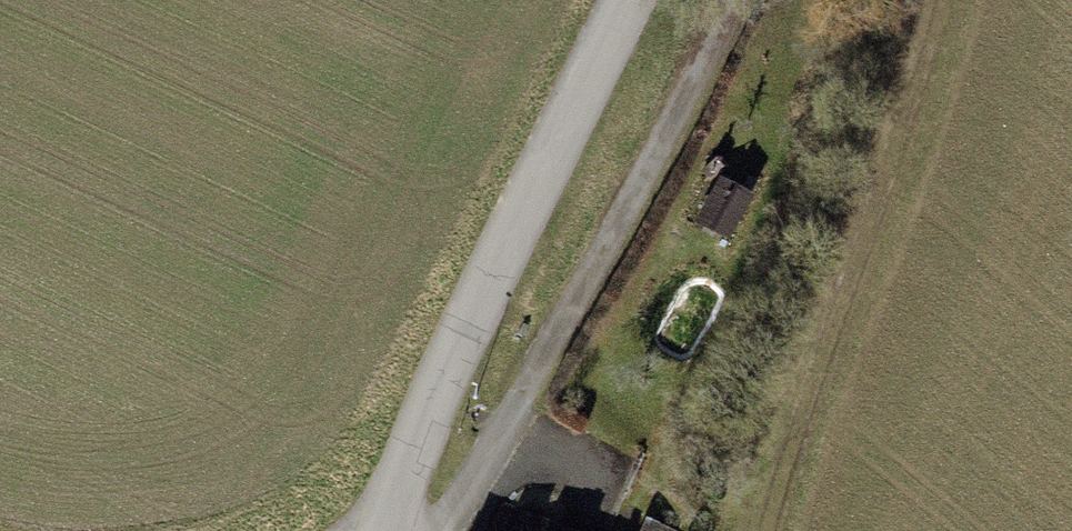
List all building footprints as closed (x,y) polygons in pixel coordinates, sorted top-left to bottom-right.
[(746,212),(711,194),(691,231),(726,250),(746,212)]
